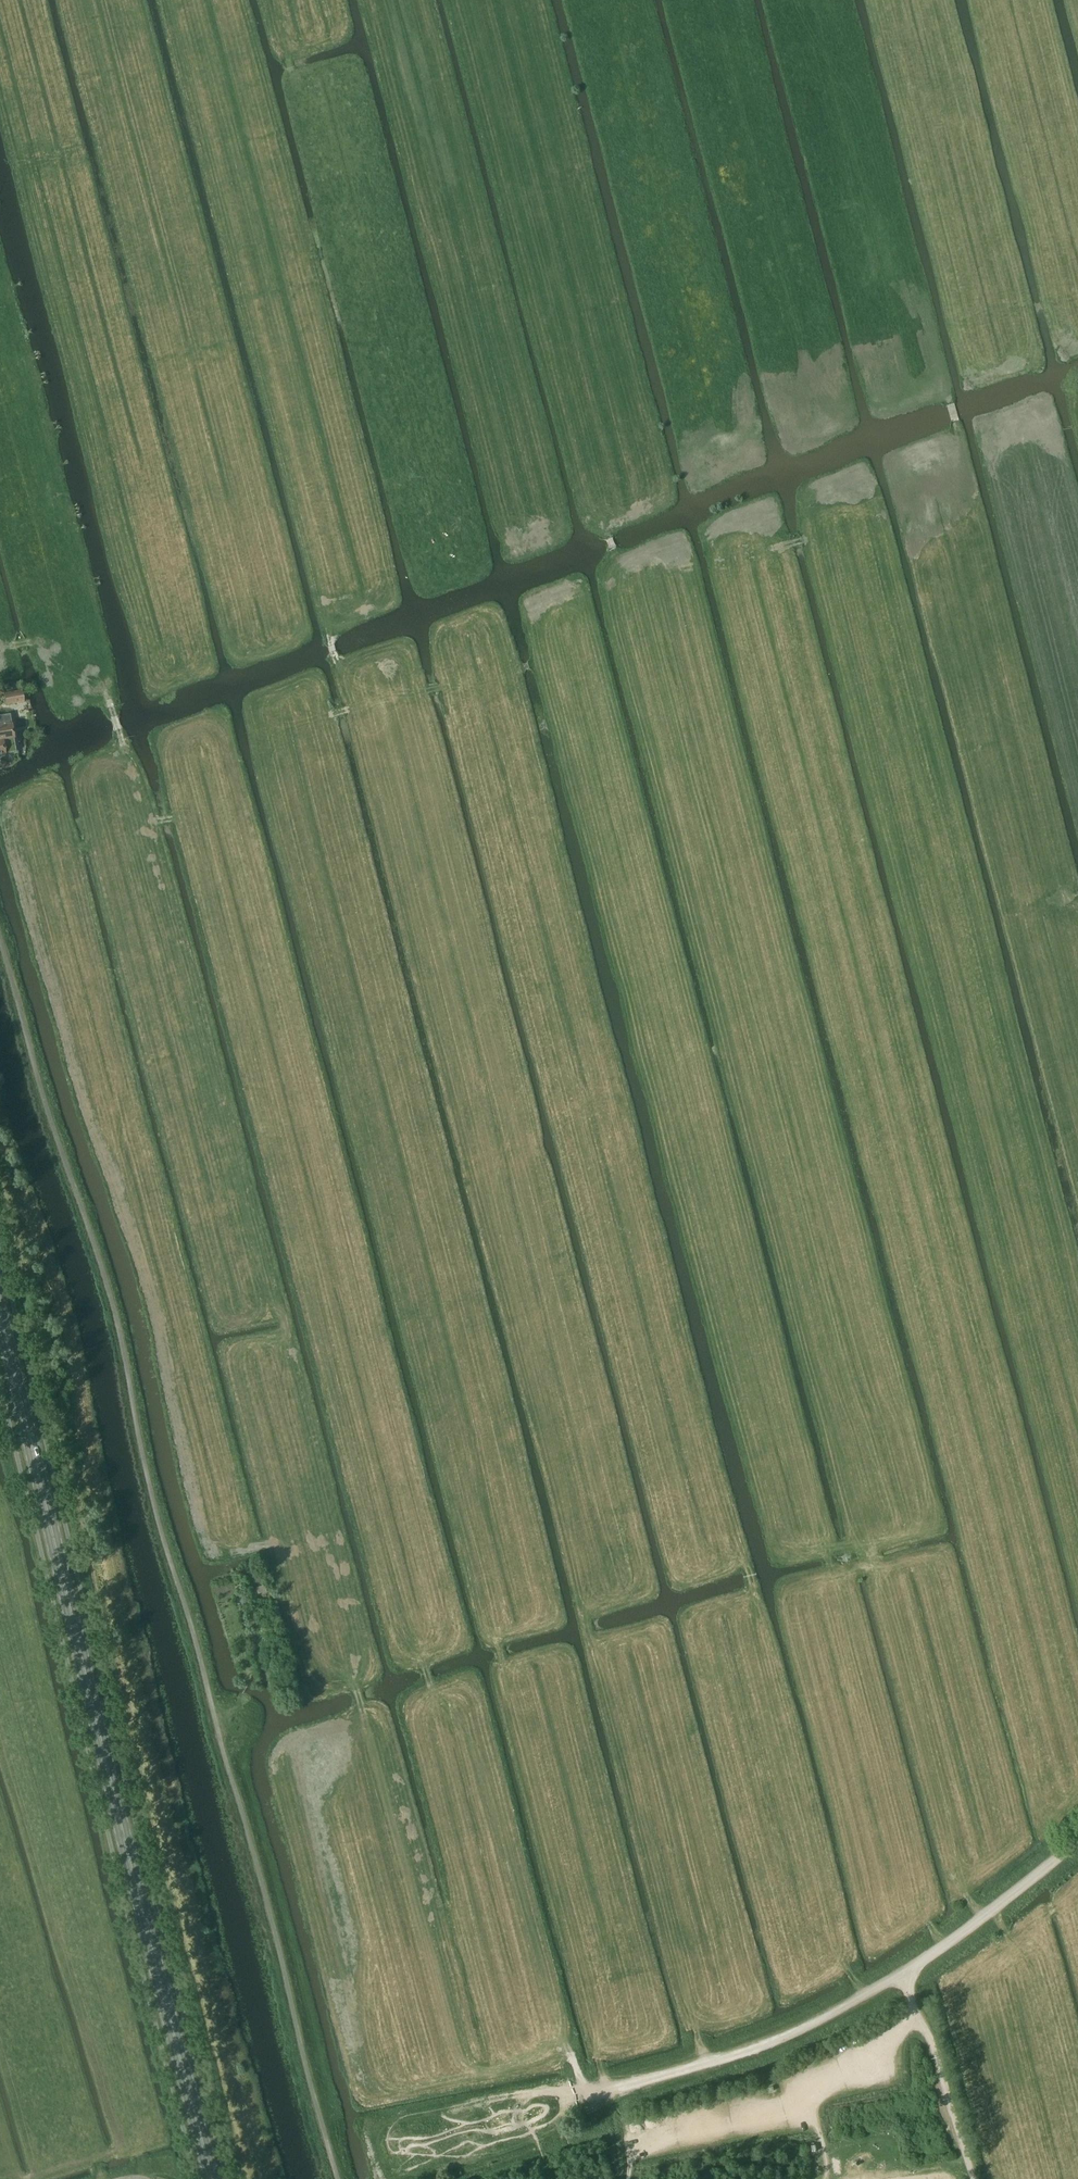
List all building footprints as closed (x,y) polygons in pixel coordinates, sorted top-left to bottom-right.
[(4,707),(22,704),(20,693),(2,696),(4,707)] [(8,716),(0,717),(0,749),(1,749),(0,741),(1,741),(11,740),(9,729),(8,724),(8,716)] [(247,1604),(244,1592),(238,1593),(241,1605),(247,1604)]
